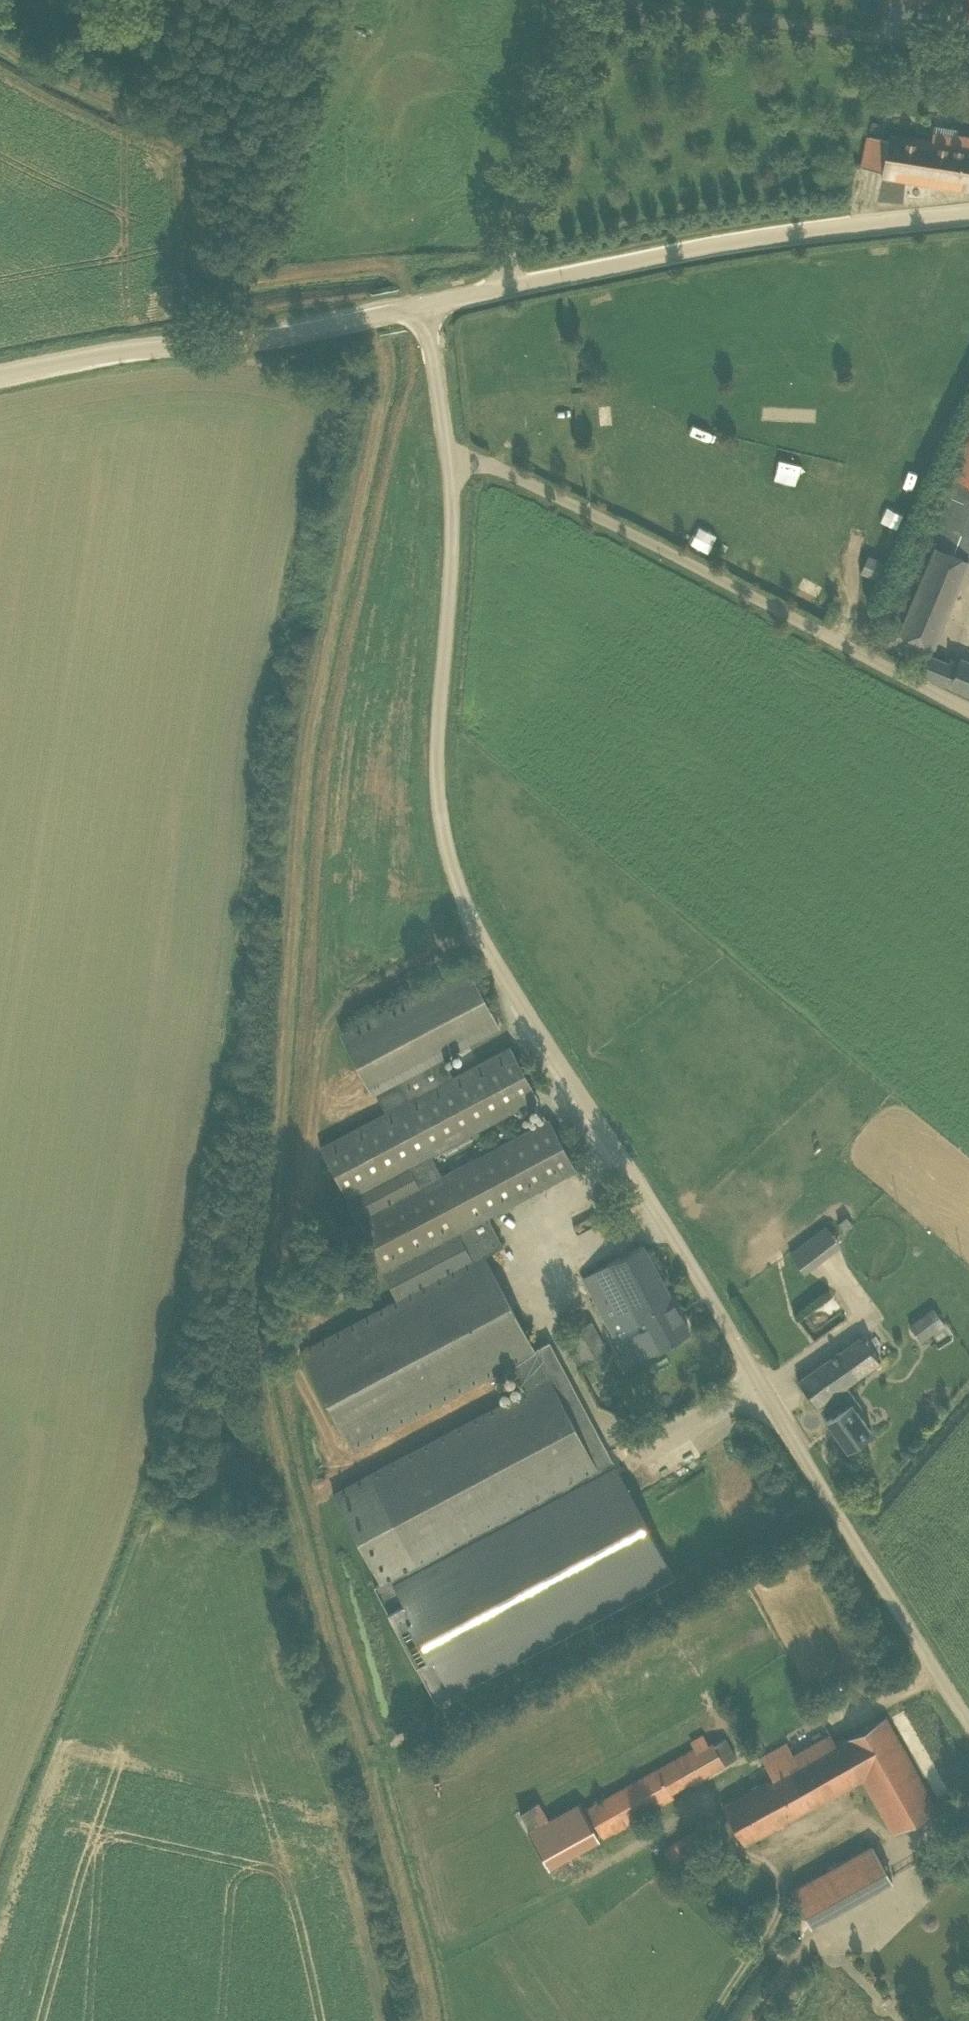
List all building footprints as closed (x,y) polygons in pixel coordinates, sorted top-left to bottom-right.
[(866,135),(862,165),(883,168),(881,175),(968,188),(968,135),(933,130),(931,143),(887,136),(866,135)] [(934,518),(925,541),(937,545),(900,633),(933,646),(968,560),(968,559),(964,557),(968,544),(968,530),(934,518)] [(691,542),(708,548),(715,531),(698,525),(691,542)] [(867,554),(861,569),(882,577),(887,562),(867,554)] [(960,657),(957,665),(930,654),(922,673),(968,693),(968,661),(960,657)] [(511,1046),(453,1077),(442,1056),(500,1025),(468,965),(344,1032),(387,1112),(322,1147),(348,1197),(347,1198),(359,1220),(360,1219),(386,1269),(383,1270),(398,1299),(301,1350),(352,1447),(513,1362),(528,1390),(367,1475),(334,1493),(384,1583),(394,1577),(598,1468),(535,1350),(485,1255),(504,1244),(488,1215),(576,1168),(550,1118),(443,1176),(431,1154),(538,1097),(511,1046)] [(827,1221),(789,1249),(805,1271),(843,1243),(827,1221)] [(618,1341),(630,1363),(690,1331),(644,1244),(584,1276),(615,1333),(639,1321),(643,1328),(618,1341)] [(922,1341),(946,1324),(934,1306),(909,1323),(922,1341)] [(593,1320),(569,1332),(585,1364),(608,1353),(593,1320)] [(847,1385),(880,1361),(862,1337),(799,1379),(817,1406),(824,1402),(834,1416),(827,1420),(848,1449),(873,1431),(857,1409),(862,1406),(847,1385)] [(598,1468),(394,1577),(410,1607),(455,1693),(676,1577),(624,1479),(616,1462),(552,1341),(535,1350),(598,1468)] [(798,1765),(786,1743),(761,1757),(773,1778),(724,1806),(744,1843),(865,1777),(896,1832),(936,1809),(885,1717),(798,1765)] [(727,1765),(712,1737),(590,1807),(587,1809),(604,1838),(677,1798),(674,1792),(691,1783),(727,1765)] [(691,1829),(664,1847),(674,1862),(701,1845),(691,1829)] [(810,1924),(871,1890),(892,1879),(873,1844),(791,1890),(810,1924)]
